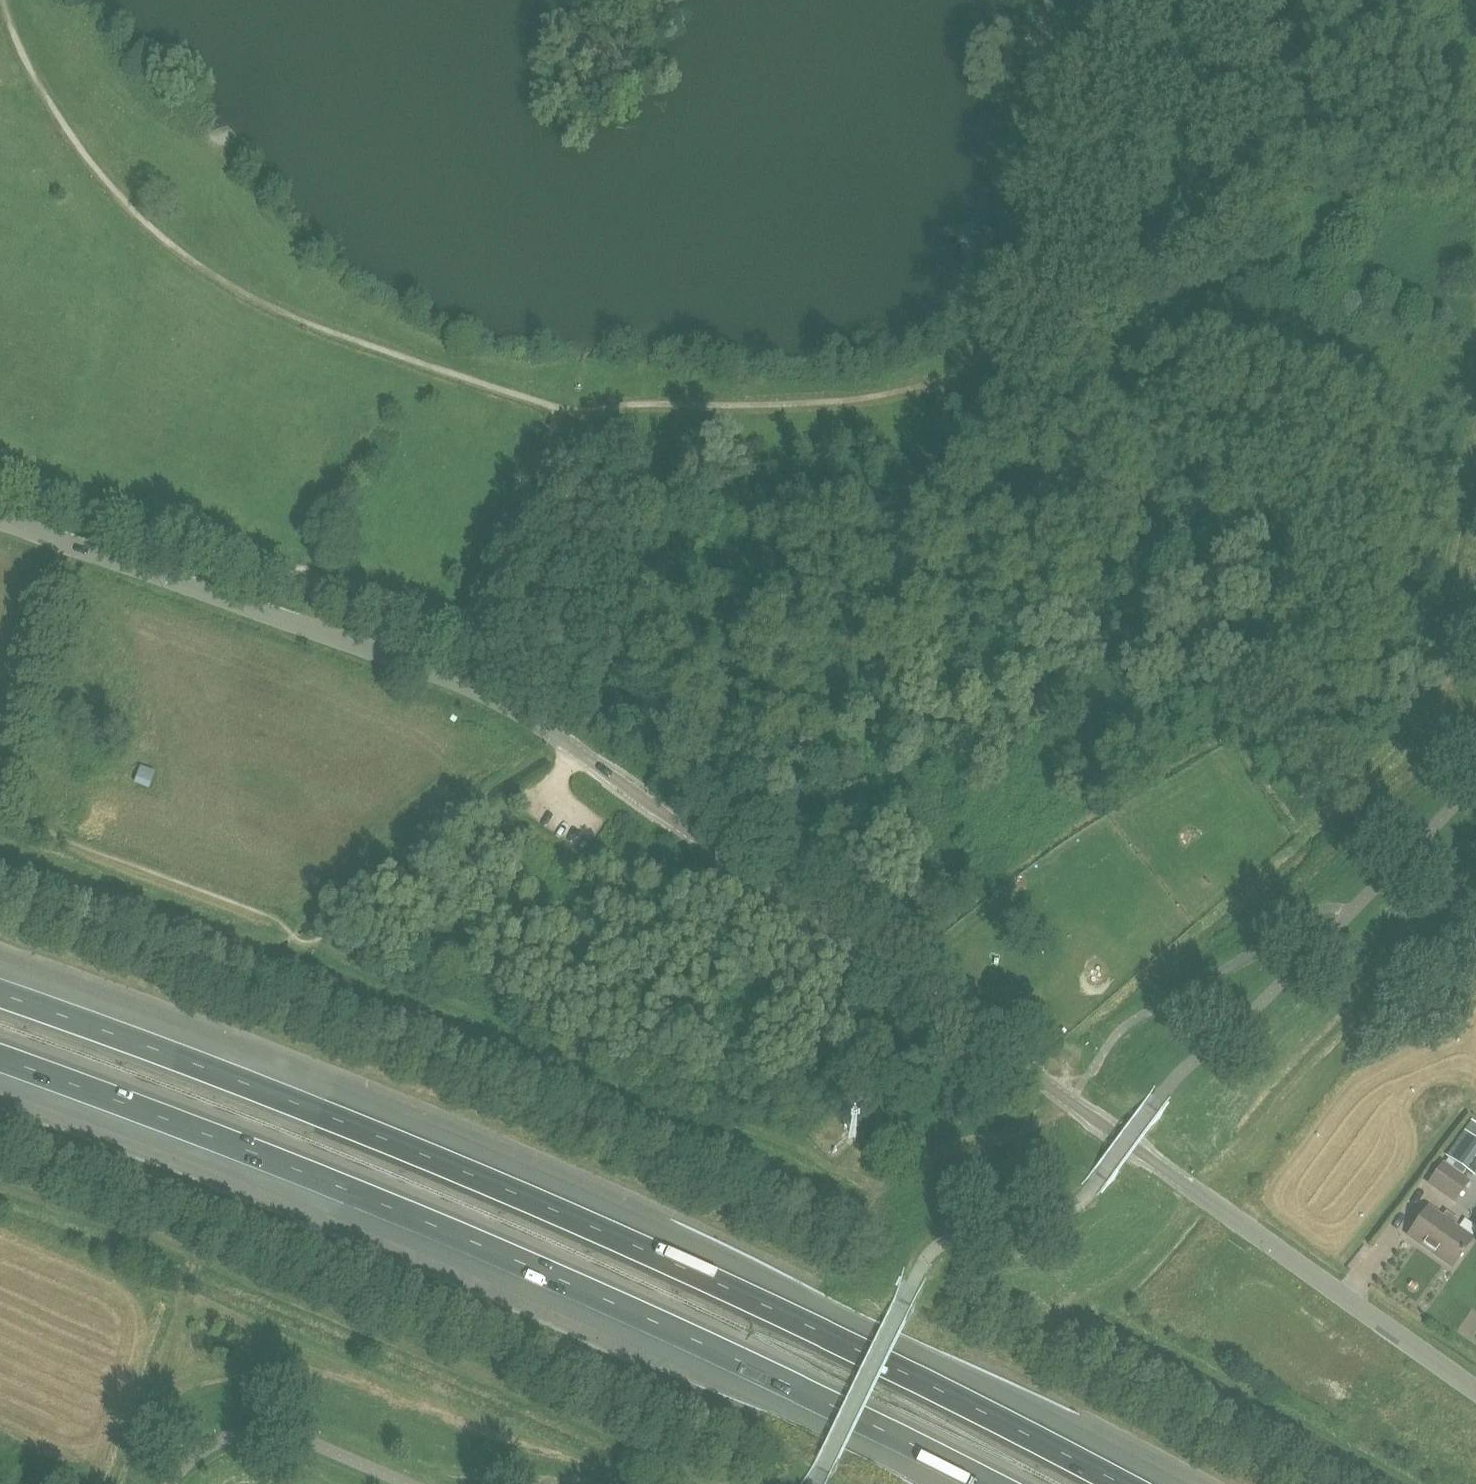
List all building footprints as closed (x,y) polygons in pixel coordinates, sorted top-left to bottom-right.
[(1467,1171),(1472,1175),(1475,1169),(1475,1129),(1471,1125),(1464,1134),(1447,1157),(1467,1171)] [(1443,1164),(1429,1183),(1455,1202),(1469,1182),(1443,1164)] [(1446,1213),(1443,1218),(1428,1208),(1408,1236),(1452,1267),(1473,1239),(1454,1226),(1458,1221),(1446,1213)]
